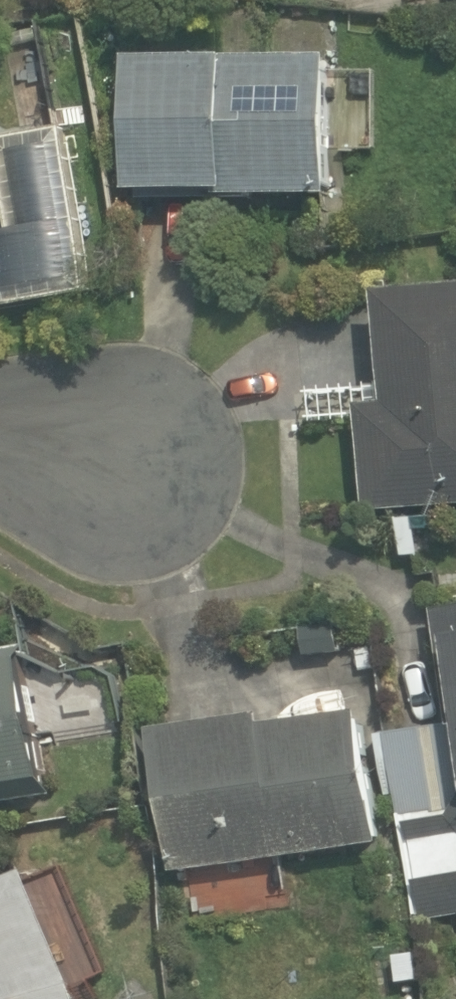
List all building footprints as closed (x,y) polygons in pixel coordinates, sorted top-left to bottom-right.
[(224,53),(253,53),(253,7),(223,7),(224,53)] [(42,68),(52,67),(45,24),(35,26),(42,68)] [(342,62),(138,59),(134,58),(133,59),(131,194),(138,194),(339,198),(342,62)] [(92,294),(67,127),(0,137),(0,174),(9,234),(0,235),(0,308),(92,294)] [(369,514),(455,508),(455,289),(383,295),(390,405),(361,406),(369,514)] [(404,558),(422,556),(419,519),(401,521),(404,558)] [(416,934),(455,928),(455,609),(434,612),(451,727),(387,737),(414,921),(416,934)] [(55,783),(36,662),(0,667),(0,792),(55,783)] [(153,732),(173,875),(174,875),(383,846),(366,716),(270,729),(268,716),(153,732)] [(74,982),(28,874),(0,886),(0,998),(78,998),(74,982)] [(418,954),(395,957),(400,998),(429,998),(427,979),(421,980),(418,954)]
